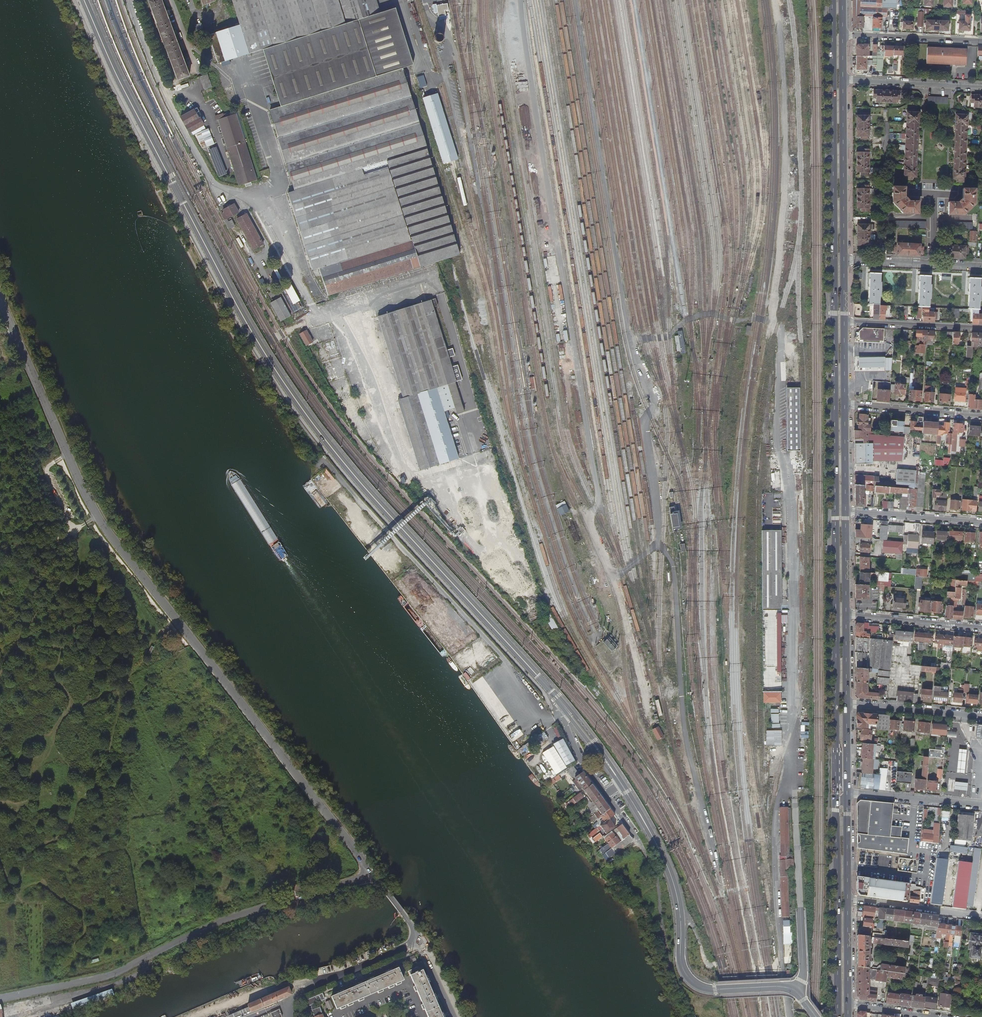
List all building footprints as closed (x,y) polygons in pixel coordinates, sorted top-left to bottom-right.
[(191,76),(161,0),(147,0),(177,81),(191,76)] [(237,25),(213,32),(223,62),(261,50),(345,24),(344,23),(337,0),(230,0),(237,25)] [(345,23),(379,12),(375,0),(337,0),(345,23)] [(899,2),(899,0),(852,0),(852,17),(863,17),(873,18),(881,18),(885,18),(886,18),(887,8),(896,9),(897,1),(899,2)] [(437,17),(444,16),(443,11),(448,10),(447,3),(435,5),(437,17)] [(261,50),(278,107),(317,95),(401,69),(412,66),(393,8),(379,12),(345,23),(344,23),(345,24),(261,50)] [(970,31),(971,16),(967,16),(965,16),(965,19),(963,19),(962,22),(959,22),(958,31),(970,31)] [(853,28),(856,28),(863,28),(863,17),(852,17),(853,28)] [(880,28),(881,18),(873,18),(872,28),(880,28)] [(915,30),(923,30),(924,19),(919,19),(919,24),(916,24),(915,30)] [(925,30),(939,31),(939,21),(926,20),(925,30)] [(939,21),(939,31),(948,31),(948,21),(939,21)] [(913,22),(903,22),(902,30),(913,30),(913,22)] [(856,47),(856,56),(868,56),(868,44),(858,44),(857,45),(856,47)] [(877,56),(871,56),(868,56),(856,56),(856,70),(866,70),(867,62),(876,62),(876,71),(883,71),(883,59),(884,46),(880,45),(880,52),(877,51),(877,56)] [(893,46),(884,46),(883,59),(892,59),(892,55),(893,46)] [(903,47),(893,46),(892,55),(902,55),(903,47)] [(966,50),(927,48),(926,64),(965,66),(966,50)] [(258,53),(248,56),(250,61),(260,58),(258,53)] [(385,162),(425,149),(426,149),(401,69),(317,95),(267,111),(275,138),(281,156),(292,191),(302,188),(361,169),(385,162)] [(205,89),(213,86),(208,73),(200,76),(205,89)] [(886,102),(887,90),(874,89),(873,98),(876,98),(876,102),(886,102)] [(900,91),(887,90),(886,102),(897,103),(897,99),(900,99),(900,91)] [(443,164),(457,159),(436,94),(422,99),(443,164)] [(981,108),(981,95),(971,95),(971,103),(974,103),(974,107),(981,108)] [(915,113),(916,109),(907,109),(904,180),(913,180),(913,177),(917,177),(917,167),(916,167),(918,124),(919,123),(919,113),(915,113)] [(192,134),(203,128),(194,110),(181,117),(190,135),(192,134)] [(967,112),(959,112),(959,115),(955,115),(955,125),(956,125),(954,169),(953,169),(953,179),(956,179),(956,182),(965,183),(967,112)] [(856,116),(856,126),(869,126),(869,113),(860,113),(860,116),(856,116)] [(239,186),(258,180),(237,114),(218,120),(239,186)] [(869,126),(856,126),(856,136),(860,136),(861,139),(869,139),(869,126)] [(205,141),(208,148),(215,145),(209,129),(197,133),(201,142),(205,141)] [(417,262),(418,267),(459,255),(425,149),(385,162),(387,167),(394,189),(410,241),(417,262)] [(857,152),(857,162),(869,163),(869,149),(860,149),(860,152),(857,152)] [(869,163),(857,162),(857,172),(861,173),(860,176),(869,176),(869,163)] [(410,241),(394,189),(387,167),(363,175),(361,169),(302,188),(286,193),(310,272),(317,270),(410,241)] [(857,188),(857,199),(869,198),(869,185),(861,185),(861,188),(857,188)] [(907,201),(904,198),(904,197),(904,187),(893,187),(892,202),(903,213),(917,213),(918,202),(907,201)] [(948,214),(963,214),(974,204),(974,189),(963,189),(962,199),(962,200),(961,199),(958,202),(959,202),(958,203),(948,203),(948,214)] [(869,198),(857,199),(857,209),(860,209),(860,211),(869,211),(869,198)] [(228,218),(238,214),(233,204),(222,209),(223,212),(221,213),(224,220),(225,220),(228,218)] [(253,248),(263,242),(246,213),(236,219),(253,248)] [(228,218),(225,220),(229,227),(235,224),(232,218),(229,219),(228,218)] [(857,235),(870,235),(869,221),(861,221),(861,225),(857,225),(857,235)] [(870,248),(870,235),(857,235),(857,245),(861,245),(861,248),(870,248)] [(549,240),(541,241),(541,250),(549,250),(549,240)] [(417,262),(410,241),(317,270),(326,297),(419,268),(418,267),(417,262)] [(955,258),(955,246),(942,245),(942,254),(944,254),(944,257),(955,258)] [(955,258),(965,258),(965,255),(968,255),(968,246),(955,246),(955,258)] [(274,285),(285,280),(278,265),(267,270),(274,285)] [(874,305),(879,305),(880,296),(881,296),(882,282),(881,282),(881,273),(870,273),(868,305),(874,305)] [(920,307),(929,308),(930,298),(931,299),(932,284),(931,284),(931,276),(920,275),(918,307),(920,307)] [(968,309),(978,310),(980,310),(980,301),(981,301),(981,287),(981,278),(969,277),(968,309)] [(295,292),(288,295),(291,302),(299,298),(295,292)] [(281,321),(291,315),(281,297),(271,303),(281,321)] [(436,387),(447,384),(455,382),(462,380),(457,366),(452,367),(449,359),(455,357),(452,348),(446,350),(432,307),(437,305),(435,298),(377,316),(403,398),(397,400),(419,470),(458,458),(450,434),(448,424),(444,411),(436,387)] [(922,322),(928,322),(929,308),(920,307),(920,310),(921,310),(921,317),(922,317),(922,322)] [(928,322),(933,322),(934,318),(937,318),(937,313),(934,313),(934,310),(937,310),(937,308),(929,308),(928,322)] [(978,324),(978,314),(978,312),(978,310),(968,309),(966,309),(966,312),(971,312),(971,319),(972,319),(972,324),(978,324)] [(307,344),(313,341),(307,330),(300,333),(307,344)] [(859,342),(877,343),(884,343),(884,331),(878,331),(863,330),(859,333),(857,333),(857,342),(859,342)] [(928,332),(917,331),(916,337),(918,337),(921,337),(921,345),(927,345),(928,332)] [(978,334),(972,333),(972,343),(970,343),(969,347),(973,347),(977,347),(978,334)] [(927,345),(921,345),(919,345),(919,346),(915,346),(915,353),(924,354),(924,351),(927,351),(927,345)] [(885,367),(885,358),(858,358),(859,368),(885,367)] [(785,363),(786,378),(797,378),(797,362),(785,363)] [(914,374),(910,374),(908,400),(920,401),(921,392),(912,391),(914,374)] [(955,401),(968,403),(969,395),(970,381),(967,381),(967,385),(966,385),(966,389),(962,388),(962,391),(956,390),(955,401)] [(464,410),(455,382),(447,384),(454,408),(456,413),(464,410)] [(896,382),(896,385),(895,395),(904,395),(905,385),(901,385),(901,382),(896,382)] [(444,411),(454,408),(447,384),(436,387),(444,411)] [(878,391),(877,402),(889,403),(890,391),(878,391)] [(951,393),(940,392),(939,402),(951,403),(951,393)] [(934,394),(924,393),(924,401),(933,402),(934,394)] [(968,403),(968,409),(981,410),(981,401),(973,400),(973,395),(969,395),(968,403)] [(858,431),(870,433),(871,420),(868,420),(868,416),(859,416),(859,421),(857,421),(857,426),(859,426),(858,431)] [(922,435),(922,434),(923,423),(924,418),(918,417),(917,422),(911,422),(910,428),(903,427),(904,422),(892,421),(890,433),(893,433),(893,434),(900,435),(900,434),(903,434),(903,437),(909,438),(910,434),(922,435)] [(922,434),(934,434),(937,434),(937,431),(937,430),(937,427),(938,423),(923,423),(922,434)] [(937,430),(948,431),(949,423),(944,423),(944,427),(938,426),(937,427),(937,430)] [(952,434),(950,451),(953,452),(954,445),(956,445),(957,441),(955,441),(955,438),(956,438),(956,433),(961,433),(961,432),(963,433),(964,426),(962,426),(962,425),(954,424),(953,432),(952,432),(952,434)] [(969,436),(979,437),(979,434),(981,434),(981,432),(980,432),(980,427),(970,426),(969,436)] [(855,431),(855,466),(873,465),(873,463),(902,463),(904,440),(873,437),(873,433),(870,433),(858,431),(855,431)] [(907,489),(917,489),(918,475),(918,472),(919,468),(915,467),(915,471),(896,470),(895,483),(885,482),(885,483),(878,483),(878,486),(889,487),(898,488),(907,489)] [(917,489),(915,507),(922,508),(925,476),(918,475),(917,489)] [(875,486),(878,486),(878,483),(879,477),(855,476),(855,485),(875,486)] [(932,481),(931,497),(934,498),(934,499),(938,499),(938,496),(940,496),(941,491),(939,491),(939,490),(936,489),(936,482),(932,481)] [(874,491),(875,486),(855,485),(855,506),(865,507),(865,494),(863,494),(863,487),(866,487),(866,490),(874,491)] [(899,510),(905,510),(907,489),(898,488),(898,494),(903,494),(903,499),(900,499),(899,510)] [(343,489),(337,494),(348,506),(354,501),(343,489)] [(905,510),(914,511),(915,507),(917,489),(907,489),(905,510)] [(960,501),(950,500),(949,509),(959,510),(960,501)] [(971,510),(975,510),(976,501),(971,501),(962,500),(961,510),(970,511),(971,510)] [(935,510),(945,511),(946,502),(936,501),(935,510)] [(560,516),(569,511),(565,504),(557,509),(560,516)] [(345,512),(349,517),(355,511),(350,506),(345,512)] [(673,532),(678,532),(678,529),(682,529),(680,512),(675,513),(675,508),(669,509),(673,532)] [(863,524),(862,538),(866,538),(871,539),(872,524),(863,524)] [(888,525),(888,526),(887,531),(902,533),(903,526),(888,525)] [(949,539),(949,532),(946,532),(946,531),(937,530),(936,540),(946,540),(946,539),(949,539)] [(963,532),(949,531),(949,532),(949,539),(948,544),(951,544),(952,539),(962,540),(963,532)] [(762,611),(781,611),(781,532),(762,532),(762,611)] [(933,544),(933,533),(922,532),(921,543),(933,544)] [(971,544),(974,544),(975,533),(965,533),(964,543),(967,543),(967,547),(971,547),(971,544)] [(918,549),(919,536),(908,535),(907,548),(918,549)] [(862,538),(855,537),(855,543),(860,543),(860,552),(866,552),(866,553),(869,554),(869,552),(870,552),(870,544),(865,544),(866,538),(862,538)] [(902,560),(903,542),(879,540),(878,553),(893,554),(892,559),(902,560)] [(869,557),(860,556),(860,572),(869,573),(869,565),(872,565),(872,563),(869,563),(869,557)] [(916,569),(916,574),(916,576),(927,577),(928,570),(916,569)] [(888,579),(888,572),(876,571),(876,573),(876,579),(888,579)] [(869,573),(860,572),(859,584),(868,585),(869,585),(869,583),(870,583),(870,581),(869,581),(869,575),(874,576),(874,573),(869,573)] [(859,584),(856,584),(856,598),(868,598),(868,585),(859,584)] [(956,586),(955,592),(955,597),(954,600),(952,619),(962,620),(963,612),(955,611),(955,607),(956,607),(957,600),(960,600),(961,588),(958,587),(958,586),(956,586)] [(907,599),(894,597),(893,607),(906,608),(907,599)] [(930,612),(931,601),(921,600),(920,603),(919,603),(918,607),(920,607),(920,611),(930,612)] [(946,605),(945,618),(952,619),(954,600),(952,600),(951,606),(946,605)] [(942,602),(931,601),(930,612),(941,613),(941,608),(943,608),(943,605),(941,605),(942,602)] [(974,607),(965,606),(964,617),(973,617),(973,613),(974,613),(975,610),(973,610),(974,607)] [(544,617),(550,631),(556,628),(550,614),(544,617)] [(856,625),(856,632),(856,636),(870,638),(870,635),(867,634),(867,632),(865,632),(864,630),(870,630),(870,623),(864,623),(858,623),(856,625)] [(898,642),(904,642),(905,632),(897,631),(896,640),(899,640),(898,642)] [(905,632),(904,642),(909,642),(909,641),(913,641),(914,632),(905,632)] [(918,650),(923,651),(923,650),(925,634),(917,633),(916,642),(919,642),(918,650)] [(925,634),(923,650),(927,651),(928,644),(926,644),(926,643),(933,643),(934,635),(925,634)] [(944,646),(945,636),(937,635),(936,643),(942,644),(942,645),(944,646)] [(856,667),(873,669),(880,670),(890,671),(893,646),(894,641),(883,640),(876,639),(870,638),(856,636),(856,667)] [(944,646),(946,646),(946,645),(953,645),(953,636),(945,636),(944,646)] [(965,638),(955,637),(954,647),(956,647),(964,648),(964,647),(965,638)] [(964,648),(963,653),(968,653),(968,652),(972,652),(972,648),(972,647),(973,638),(966,638),(965,647),(964,647),(964,648)] [(604,644),(610,650),(616,646),(610,639),(604,644)] [(905,693),(904,701),(918,703),(921,671),(922,666),(912,665),(913,657),(908,656),(909,647),(904,647),(893,646),(890,671),(889,682),(906,684),(905,693)] [(857,682),(867,683),(868,672),(873,672),(873,669),(856,667),(857,682)] [(879,684),(883,685),(889,685),(889,682),(890,671),(880,670),(879,684)] [(860,697),(877,699),(878,693),(867,693),(867,683),(857,682),(857,694),(860,697)] [(934,688),(933,699),(948,701),(949,692),(940,691),(941,689),(934,688)] [(954,701),(963,702),(964,694),(965,689),(959,688),(955,688),(954,701)] [(932,690),(923,689),(921,700),(931,700),(932,690)] [(781,692),(764,692),(764,701),(780,702),(781,692)] [(967,702),(978,704),(979,695),(974,695),(970,694),(967,696),(967,702)] [(769,709),(770,723),(778,723),(778,709),(769,709)] [(858,728),(862,728),(889,731),(889,729),(890,720),(890,719),(878,718),(878,714),(860,712),(857,715),(857,727),(858,728)] [(890,720),(889,729),(891,729),(898,730),(898,726),(902,727),(903,721),(890,720)] [(902,727),(902,728),(904,728),(904,731),(914,732),(915,722),(903,721),(902,727)] [(931,723),(919,722),(918,732),(929,733),(931,723)] [(946,734),(947,725),(935,724),(934,733),(946,734)] [(652,730),(658,740),(664,737),(658,727),(652,730)] [(857,727),(857,730),(862,731),(861,740),(864,740),(865,741),(875,742),(875,739),(872,738),(872,730),(862,729),(862,728),(858,728),(857,727)] [(544,733),(517,747),(521,753),(533,746),(547,738),(544,733)] [(864,743),(863,751),(873,752),(874,744),(864,743)] [(964,773),(965,749),(957,749),(956,773),(964,773)] [(862,758),(864,758),(872,759),(873,752),(863,751),(862,758)] [(862,773),(866,773),(873,774),(874,769),(878,769),(879,763),(881,763),(881,760),(872,759),(864,758),(862,773)] [(571,765),(565,769),(571,779),(573,778),(574,779),(571,781),(576,788),(579,786),(586,795),(586,794),(601,814),(599,815),(596,818),(597,818),(600,816),(602,814),(603,816),(601,817),(602,819),(598,823),(599,825),(608,819),(613,815),(581,772),(577,774),(571,765)] [(896,782),(911,784),(912,773),(897,771),(897,777),(896,782)] [(860,788),(881,790),(887,791),(887,786),(888,776),(882,775),(873,774),(866,773),(862,773),(857,772),(857,786),(860,788)] [(557,775),(549,781),(552,785),(560,779),(557,775)] [(888,776),(887,786),(896,786),(896,782),(897,777),(888,776)] [(925,782),(926,782),(927,777),(925,777),(925,780),(915,779),(914,789),(924,790),(925,782)] [(938,782),(928,781),(927,791),(937,791),(938,782)] [(966,791),(966,782),(953,782),(953,790),(966,791)] [(582,797),(579,793),(567,801),(570,806),(582,797)] [(857,803),(857,824),(857,834),(872,837),(890,839),(890,838),(892,814),(893,815),(893,809),(892,809),(893,804),(860,801),(857,803)] [(782,918),(789,918),(787,873),(794,872),(793,855),(790,855),(788,808),(780,808),(782,860),(779,860),(782,918)] [(971,817),(969,842),(981,843),(981,818),(971,817)] [(608,819),(599,825),(605,833),(614,826),(608,819)] [(628,834),(620,824),(615,828),(623,838),(628,834)] [(921,834),(921,842),(938,844),(940,826),(937,826),(936,833),(933,833),(933,836),(921,834)] [(603,838),(610,847),(618,842),(611,833),(603,838)] [(610,848),(601,854),(605,859),(632,840),(628,834),(623,838),(618,842),(610,847),(610,848)] [(857,846),(857,851),(874,852),(907,855),(908,841),(890,839),(872,837),(857,834),(857,836),(860,838),(860,842),(860,844),(857,846)] [(606,844),(598,850),(601,854),(610,848),(606,844)] [(974,848),(967,907),(973,908),(981,849),(974,848)] [(857,855),(857,864),(866,866),(866,864),(868,865),(868,858),(866,858),(866,856),(857,855)] [(900,860),(898,873),(917,875),(918,862),(900,860)] [(859,896),(907,902),(908,892),(909,886),(859,879),(857,879),(857,893),(859,896)] [(863,907),(862,917),(873,919),(874,911),(875,908),(863,907)] [(885,910),(884,921),(910,924),(912,913),(885,910)] [(912,913),(910,924),(937,928),(937,925),(938,917),(912,913)] [(943,925),(941,935),(946,935),(945,943),(944,943),(943,949),(948,950),(948,948),(949,939),(949,936),(951,926),(952,919),(948,918),(947,926),(943,925)] [(864,919),(863,927),(871,928),(872,920),(864,919)] [(871,928),(863,927),(862,935),(870,936),(871,930),(875,930),(876,929),(871,928)] [(970,934),(969,941),(971,942),(970,948),(972,949),(971,957),(981,958),(981,951),(981,935),(970,934)] [(869,943),(869,937),(859,936),(857,936),(857,967),(869,969),(869,965),(871,965),(871,962),(869,962),(869,957),(868,957),(867,948),(869,947),(869,943)] [(869,937),(869,943),(907,949),(907,943),(886,940),(884,940),(881,939),(875,938),(869,937)] [(981,958),(971,957),(972,949),(970,948),(969,958),(981,960),(981,951),(981,958)] [(878,971),(888,972),(903,975),(903,972),(903,969),(879,965),(878,971)] [(407,972),(426,1016),(442,1016),(420,966),(407,972)] [(859,1001),(875,1003),(876,997),(868,996),(868,992),(868,974),(871,974),(872,970),(869,969),(857,967),(857,999),(859,1001)] [(396,969),(330,998),(336,1011),(402,982),(396,969)] [(875,982),(886,984),(887,979),(888,972),(878,971),(877,971),(875,981),(875,982)] [(888,972),(887,979),(902,981),(902,978),(903,975),(888,972)] [(930,979),(927,979),(927,980),(926,983),(926,985),(926,986),(938,988),(940,981),(935,980),(930,979)] [(288,988),(247,1006),(248,1007),(229,1015),(230,1016),(236,1016),(250,1011),(250,1012),(275,1001),(291,995),(288,988)] [(314,997),(303,1001),(305,1007),(316,1002),(318,1001),(321,1000),(323,999),(322,996),(321,993),(318,995),(314,997)] [(887,995),(886,1005),(898,1006),(899,997),(887,995)] [(924,999),(923,1008),(932,1009),(933,1000),(934,997),(925,995),(924,999)] [(940,995),(938,1008),(948,1009),(951,997),(940,995)] [(899,997),(898,1006),(909,1008),(910,997),(899,996),(899,997)] [(912,997),(910,1008),(923,1010),(923,1008),(924,999),(921,999),(921,997),(916,996),(915,998),(912,997)] [(319,1008),(312,1011),(314,1016),(322,1016),(319,1008)]
